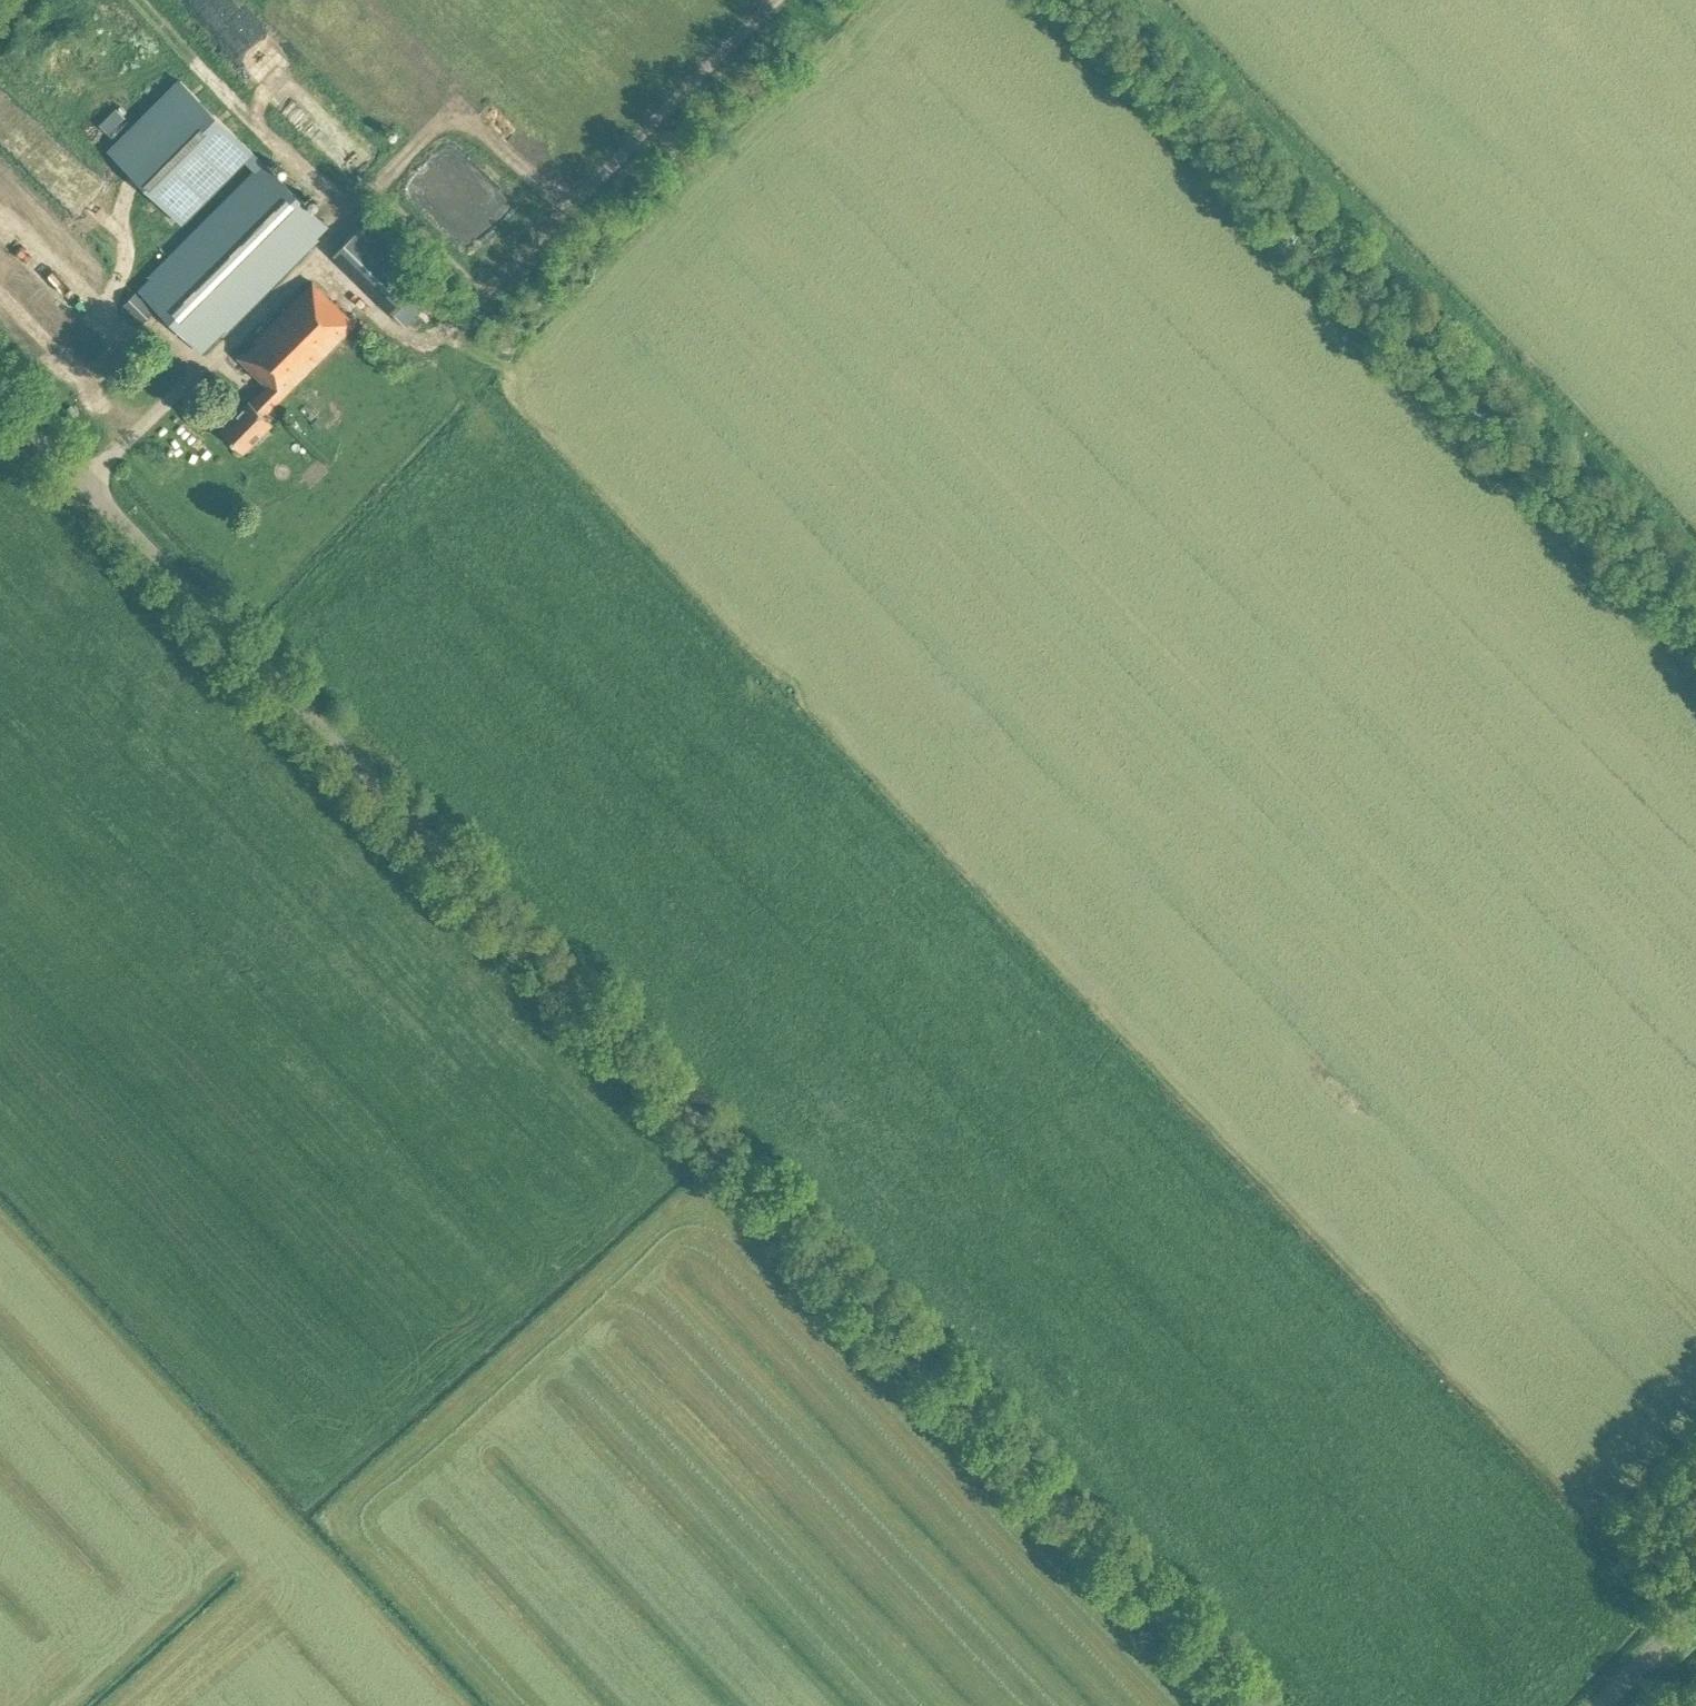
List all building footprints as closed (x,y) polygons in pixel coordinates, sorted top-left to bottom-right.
[(178,225),(252,151),(179,79),(105,153),(178,225)] [(108,130),(124,115),(116,107),(101,121),(108,130)] [(203,351),(328,226),(265,163),(140,288),(203,351)] [(405,240),(375,211),(334,253),(395,313),(425,281),(394,251),(405,240)] [(266,413),(358,323),(316,280),(257,339),(259,341),(248,352),(246,349),(240,355),(268,384),(253,400),(252,399),(223,427),(244,450),(248,446),(251,448),(259,440),(257,438),(274,421),(266,413)] [(142,323),(153,311),(135,293),(124,305),(142,323)]
